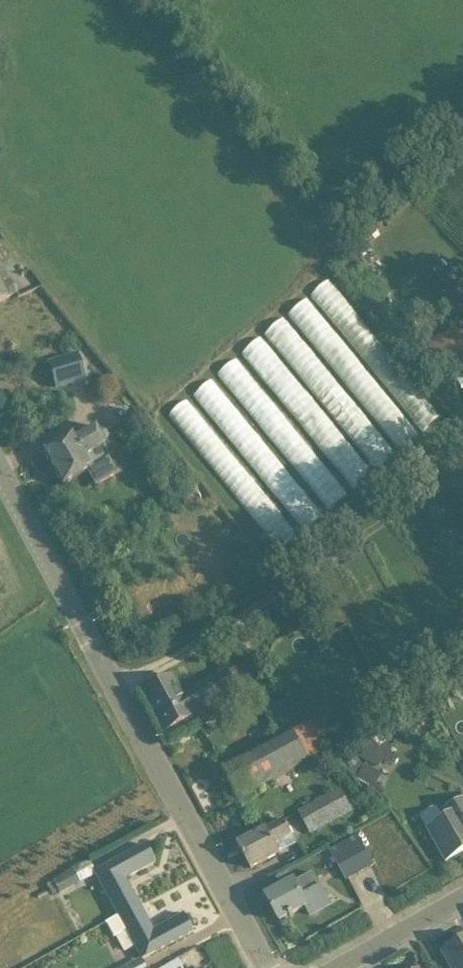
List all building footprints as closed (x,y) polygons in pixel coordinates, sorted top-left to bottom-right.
[(6,300),(5,299),(16,294),(10,281),(0,285),(0,303),(6,300)] [(419,434),(440,417),(331,281),(288,315),(397,452),(419,435),(419,434)] [(245,351),(347,493),(394,459),(290,315),(264,333),(266,336),(245,351)] [(440,375),(462,360),(462,321),(422,348),(440,375)] [(68,356),(30,365),(36,394),(75,385),(68,356)] [(218,373),(324,513),(345,497),(239,357),(218,373)] [(214,379),(193,395),(301,534),(322,517),(214,379)] [(296,539),(190,399),(169,415),(275,555),(296,539)] [(60,442),(43,453),(63,487),(87,473),(95,487),(118,474),(102,447),(105,445),(93,426),(72,439),(71,436),(60,442)] [(173,677),(164,682),(146,692),(168,733),(186,723),(253,685),(241,664),(228,671),(227,669),(183,694),(173,677)] [(316,718),(241,759),(224,769),(240,799),(309,761),(309,760),(332,747),(316,718)] [(384,760),(388,752),(370,742),(362,759),(380,769),(384,760)] [(351,770),(358,779),(365,766),(361,763),(354,752),(344,759),(351,770)] [(371,786),(378,772),(366,765),(365,766),(358,779),(371,786)] [(298,813),(311,836),(354,812),(341,789),(298,813)] [(444,819),(428,828),(437,845),(447,863),(462,854),(462,801),(441,813),(444,819)] [(267,829),(243,842),(238,845),(252,869),(281,853),(276,844),(293,835),(285,821),(267,830),(267,829)] [(394,893),(425,875),(400,832),(369,849),(394,893)] [(95,876),(117,917),(139,905),(125,880),(156,863),(146,845),(94,874),(95,876)] [(73,871),(54,882),(59,892),(60,894),(80,884),(73,871)] [(331,905),(321,887),(313,873),(295,883),(295,882),(267,897),(280,922),(290,916),(291,918),(295,916),(294,914),(307,907),(311,916),(331,905)] [(125,932),(141,959),(142,960),(193,932),(184,914),(153,931),(139,905),(117,917),(105,924),(114,938),(125,932)] [(444,952),(453,967),(462,967),(462,941),(444,952)] [(182,965),(178,959),(168,965),(170,967),(177,967),(182,965)]
